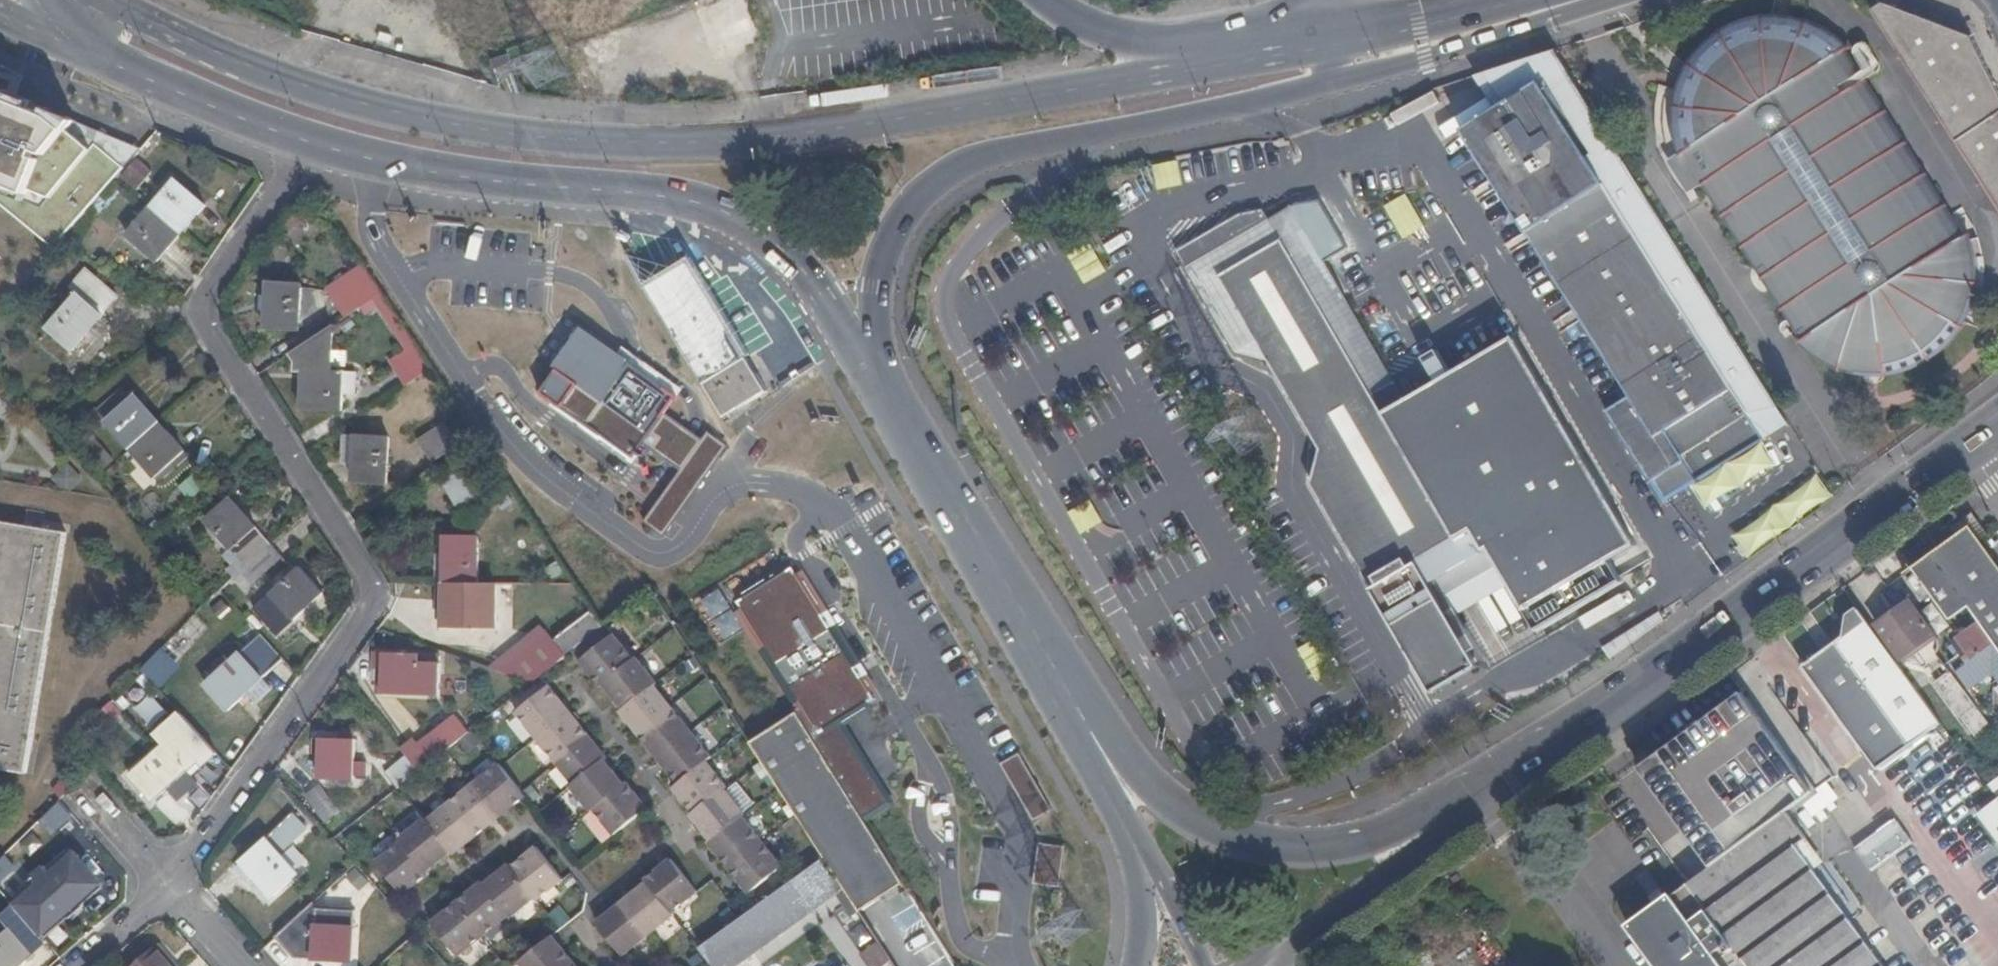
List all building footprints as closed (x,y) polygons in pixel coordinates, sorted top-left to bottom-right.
[(517,68),(493,0),(476,0),(494,50),(491,51),(500,75),(517,68)] [(1958,143),(1997,118),(1997,92),(1971,36),(1882,0),(1872,7),(1958,143)] [(1834,58),(1837,56),(1829,50),(1817,42),(1800,34),(1784,30),(1769,30),(1752,32),(1736,38),(1720,47),(1710,57),(1698,71),(1691,83),(1688,94),(1686,109),(1686,128),(1690,148),(1673,159),(1694,192),(1714,179),(1812,333),(1809,335),(1816,341),(1829,350),(1849,359),(1864,361),(1882,361),(1898,358),(1912,353),(1921,347),(1936,336),(1949,320),(1954,309),(1975,319),(1981,302),(1984,289),(1985,276),(1985,261),(1983,250),(1979,236),(1957,244),(1955,241),(1952,244),(1834,58)] [(1666,227),(1555,50),(1485,72),(1504,103),(1540,81),(1641,243),(1666,227)] [(1540,81),(1504,103),(1462,130),(1629,397),(1605,412),(1650,484),(1683,463),(1694,482),(1695,484),(1764,439),(1748,414),(1641,243),(1540,81)] [(1958,143),(1997,206),(1997,118),(1958,143)] [(24,175),(0,155),(0,250),(18,229),(19,228),(32,214),(31,213),(46,195),(24,175)] [(137,157),(121,176),(138,191),(154,172),(137,157)] [(50,174),(24,175),(46,195),(31,213),(32,214),(19,228),(53,226),(50,174)] [(164,193),(151,208),(177,230),(190,215),(164,193)] [(1301,203),(1298,204),(1400,382),(1403,381),(1301,203)] [(1400,382),(1298,204),(1278,216),(1381,393),(1400,382)] [(1322,481),(1341,514),(1439,691),(1443,689),(1476,671),(1486,665),(1479,653),(1436,578),(1425,559),(1464,537),(1433,483),(1402,430),(1381,393),(1278,216),(1273,206),(1248,209),(1217,228),(1185,246),(1195,264),(1245,348),(1280,359),(1330,446),(1322,481)] [(177,230),(151,208),(135,227),(161,249),(177,230)] [(1097,234),(1091,237),(1097,247),(1103,244),(1097,234)] [(1097,247),(1091,237),(1080,243),(1086,254),(1097,247)] [(724,416),(768,390),(690,261),(647,288),(704,383),(724,416)] [(383,292),(367,268),(332,290),(347,314),(383,292)] [(102,317),(118,298),(86,271),(70,290),(77,296),(47,331),(73,352),(103,317),(102,317)] [(283,311),(283,329),(294,329),(297,283),(264,282),(262,311),(283,311)] [(261,329),(283,329),(283,311),(262,311),(261,329)] [(332,323),(289,350),(295,359),(294,373),(302,374),(300,410),(340,412),(341,395),(353,395),(353,374),(329,374),(332,323)] [(649,521),(665,533),(731,443),(709,428),(703,437),(669,412),(681,396),(583,325),(556,363),(561,366),(544,388),(634,453),(646,437),(688,467),(649,521)] [(1524,325),(1480,352),(1421,387),(1431,406),(1509,360),(1536,343),(1524,325)] [(390,360),(406,385),(433,369),(416,343),(390,360)] [(1403,369),(1421,359),(1415,349),(1397,359),(1403,369)] [(1543,631),(1616,588),(1637,576),(1614,537),(1563,452),(1509,360),(1431,406),(1424,410),(1427,416),(1458,468),(1500,541),(1494,545),(1501,558),(1543,631)] [(1189,394),(1185,396),(1191,406),(1194,403),(1189,394)] [(123,440),(131,449),(160,424),(136,396),(94,434),(110,451),(123,440)] [(1191,406),(1185,396),(1171,404),(1177,414),(1191,406)] [(1425,559),(1436,578),(1479,653),(1487,649),(1447,580),(1478,562),(1501,558),(1494,545),(1500,541),(1458,468),(1427,416),(1421,419),(1402,430),(1433,483),(1464,537),(1425,559)] [(131,450),(155,478),(184,452),(160,424),(131,449),(131,450)] [(432,464),(459,447),(444,424),(418,442),(432,464)] [(354,483),(388,484),(389,438),(343,436),(342,465),(354,465),(354,483)] [(1563,452),(1614,537),(1623,532),(1573,447),(1563,452)] [(457,500),(484,483),(469,460),(443,477),(457,500)] [(1652,483),(1663,501),(1694,482),(1683,463),(1652,483)] [(55,481),(67,492),(79,480),(68,470),(58,480),(57,479),(55,481)] [(194,498),(204,484),(190,473),(179,488),(194,498)] [(206,522),(246,567),(270,545),(231,500),(206,522)] [(1957,526),(1962,533),(1971,527),(1980,539),(1992,531),(1978,511),(1957,526)] [(1260,525),(1267,535),(1271,533),(1265,522),(1260,525)] [(0,523),(0,772),(28,777),(67,534),(0,523)] [(1254,542),(1267,535),(1260,525),(1248,532),(1254,542)] [(1930,556),(1967,608),(1973,617),(1978,624),(1997,652),(1997,566),(1980,539),(1971,527),(1962,533),(1930,556)] [(445,551),(445,554),(465,555),(465,537),(445,536),(445,551)] [(445,554),(445,579),(478,580),(478,537),(465,537),(465,555),(445,554)] [(270,545),(246,567),(247,568),(240,575),(251,586),(282,558),(270,545)] [(435,551),(435,578),(445,579),(445,554),(445,551),(435,551)] [(1967,608),(1930,556),(1917,565),(1920,571),(1919,571),(1926,582),(1923,584),(1949,621),(1955,617),(1967,608)] [(794,561),(738,598),(820,725),(877,689),(794,561)] [(683,580),(655,597),(726,707),(774,675),(706,565),(683,580)] [(1920,571),(1917,565),(1913,568),(1923,584),(1926,582),(1919,571),(1920,571)] [(277,635),(322,594),(301,569),(271,596),(272,596),(256,611),(277,635)] [(1322,591),(1338,581),(1333,570),(1316,580),(1322,591)] [(478,580),(445,579),(444,609),(440,609),(440,627),(494,628),(495,581),(478,580)] [(1909,603),(1895,613),(1875,627),(1900,661),(1933,637),(1909,603)] [(1822,657),(1898,760),(1942,728),(1858,610),(1847,617),(1844,640),(1822,657)] [(566,655),(603,626),(594,613),(556,642),(566,655)] [(1978,624),(1955,640),(1969,661),(1953,671),(1964,687),(1991,669),(1997,664),(1997,652),(1978,624)] [(566,655),(556,642),(542,626),(491,666),(532,681),(566,655)] [(572,652),(579,661),(612,636),(604,626),(572,652)] [(612,636),(579,661),(591,676),(599,686),(602,684),(632,660),(612,636)] [(262,679),(282,662),(259,637),(228,664),(223,658),(207,673),(212,679),(205,686),(228,711),(250,692),(257,699),(269,689),(264,683),(262,679)] [(1338,656),(1344,666),(1349,663),(1344,653),(1338,656)] [(379,668),(379,672),(405,673),(405,655),(379,654),(379,668)] [(405,673),(379,672),(379,693),(435,696),(436,664),(417,664),(417,655),(405,655),(405,673)] [(436,656),(417,655),(417,664),(436,664),(436,656)] [(1332,673),(1344,666),(1338,656),(1326,663),(1332,673)] [(155,657),(142,670),(155,686),(168,674),(155,657)] [(1879,774),(1898,760),(1822,657),(1804,671),(1879,774)] [(632,660),(602,684),(611,696),(622,709),(651,686),(654,683),(634,659),(632,660)] [(1935,681),(1978,736),(1993,724),(1950,669),(1935,681)] [(727,709),(748,741),(796,710),(775,677),(727,709)] [(536,739),(569,712),(558,699),(548,686),(515,712),(536,739)] [(651,686),(622,709),(619,711),(627,721),(636,734),(669,708),(651,686)] [(1740,695),(1629,773),(1696,865),(1703,875),(1786,814),(1813,795),(1798,775),(1740,695)] [(109,705),(97,717),(109,728),(122,716),(109,704),(109,705)] [(669,708),(636,734),(645,744),(655,757),(687,732),(669,708)] [(748,741),(823,857),(842,887),(859,910),(904,883),(796,710),(748,741)] [(554,762),(588,736),(578,724),(569,712),(536,739),(554,762)] [(208,762),(217,754),(180,713),(156,735),(166,745),(131,777),(153,802),(164,791),(187,770),(203,756),(208,762)] [(449,723),(407,757),(418,771),(469,731),(463,724),(455,730),(449,723)] [(869,817),(893,802),(845,725),(822,739),(869,817)] [(708,758),(687,732),(655,757),(665,770),(675,782),(708,758)] [(597,747),(588,736),(554,762),(572,784),(602,761),(606,758),(597,747)] [(339,758),(318,757),(317,779),(350,780),(351,741),(340,740),(339,758)] [(318,756),(318,757),(339,758),(340,740),(318,740),(318,744),(318,756)] [(1019,751),(1000,762),(1034,819),(1053,807),(1019,751)] [(193,776),(208,762),(203,756),(187,770),(193,776)] [(418,771),(407,757),(384,775),(395,789),(418,771)] [(1833,780),(1819,760),(1798,775),(1813,795),(1833,780)] [(611,772),(602,761),(572,784),(570,786),(589,811),(592,809),(622,785),(611,772)] [(690,815),(720,791),(723,789),(703,765),(671,790),(679,801),(690,815)] [(471,786),(497,819),(510,809),(523,799),(497,766),(471,786)] [(164,791),(176,804),(199,783),(193,776),(187,770),(164,791)] [(1987,787),(1997,799),(1976,815),(1997,844),(1997,779),(1987,787)] [(625,783),(622,785),(592,809),(612,834),(645,808),(635,795),(625,783)] [(484,829),(497,819),(471,786),(447,805),(472,838),(484,829)] [(331,820),(340,811),(318,787),(309,795),(331,820)] [(740,816),(720,791),(690,815),(687,817),(696,828),(707,842),(737,819),(740,816)] [(461,847),(472,838),(447,805),(424,823),(448,853),(450,856),(461,847)] [(1681,876),(1687,885),(1744,965),(1882,965),(1799,846),(1805,842),(1786,814),(1703,875),(1696,865),(1681,876)] [(254,878),(271,896),(295,874),(280,856),(307,831),(293,815),(234,871),(247,884),(254,878)] [(1856,847),(1874,869),(1913,839),(1896,816),(1856,847)] [(757,843),(737,819),(707,842),(704,844),(713,855),(724,869),(757,843)] [(435,864),(448,853),(424,823),(422,820),(397,840),(399,842),(423,873),(435,864)] [(425,875),(423,873),(399,842),(374,862),(400,895),(412,886),(425,875)] [(777,869),(757,843),(724,869),(733,880),(745,895),(777,869)] [(1067,848),(1044,844),(1038,883),(1060,887),(1067,848)] [(47,869),(52,875),(74,855),(69,850),(47,869)] [(510,869),(533,898),(536,902),(561,882),(535,850),(524,858),(510,869)] [(15,907),(39,935),(63,914),(67,919),(81,907),(77,902),(98,883),(74,855),(52,875),(47,869),(45,867),(33,878),(35,880),(40,885),(15,907)] [(842,887),(823,857),(698,946),(713,965),(730,965),(842,887)] [(649,883),(672,911),(698,891),(672,859),(659,869),(646,879),(649,883)] [(483,885),(506,915),(508,918),(533,898),(510,869),(508,866),(496,875),(483,885)] [(263,903),(271,896),(254,878),(247,884),(263,903)] [(10,901),(15,907),(40,885),(35,880),(10,901)] [(455,902),(481,935),(506,915),(483,885),(481,882),(467,893),(455,902)] [(675,914),(672,911),(649,883),(636,893),(624,902),(649,934),(675,914)] [(1687,885),(1671,898),(1669,896),(1666,898),(1655,906),(1626,926),(1655,965),(1744,965),(1687,885)] [(1655,906),(1666,898),(1660,891),(1650,898),(1655,906)] [(7,965),(19,965),(32,955),(29,951),(41,940),(0,894),(0,916),(11,929),(0,939),(0,958),(7,965)] [(455,955),(481,935),(455,902),(442,913),(429,923),(455,955)] [(624,954),(649,934),(624,902),(612,912),(599,922),(624,954)] [(310,905),(276,937),(295,959),(349,961),(351,910),(313,908),(310,905)] [(573,959),(563,947),(552,933),(518,959),(524,965),(565,965),(573,959)] [(154,946),(132,965),(172,965),(154,946)]
